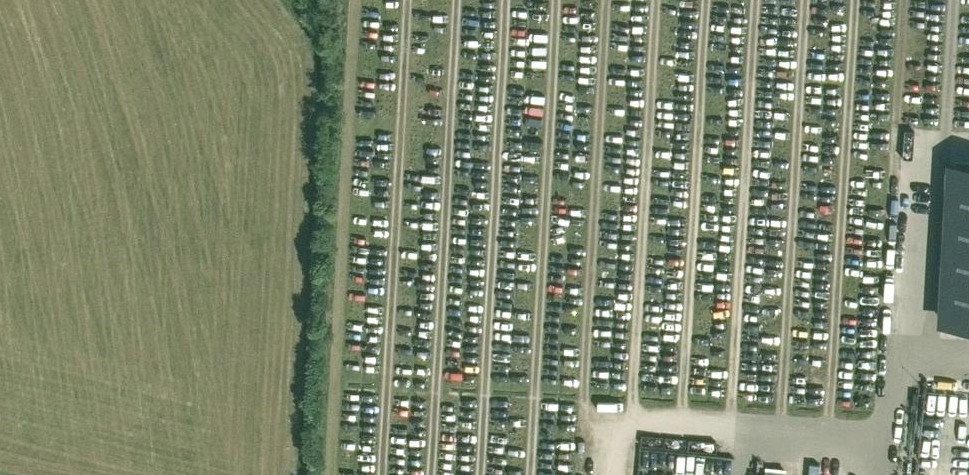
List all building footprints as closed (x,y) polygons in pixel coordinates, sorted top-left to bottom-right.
[(955,162),(946,323),(968,324),(968,163),(955,162)]
